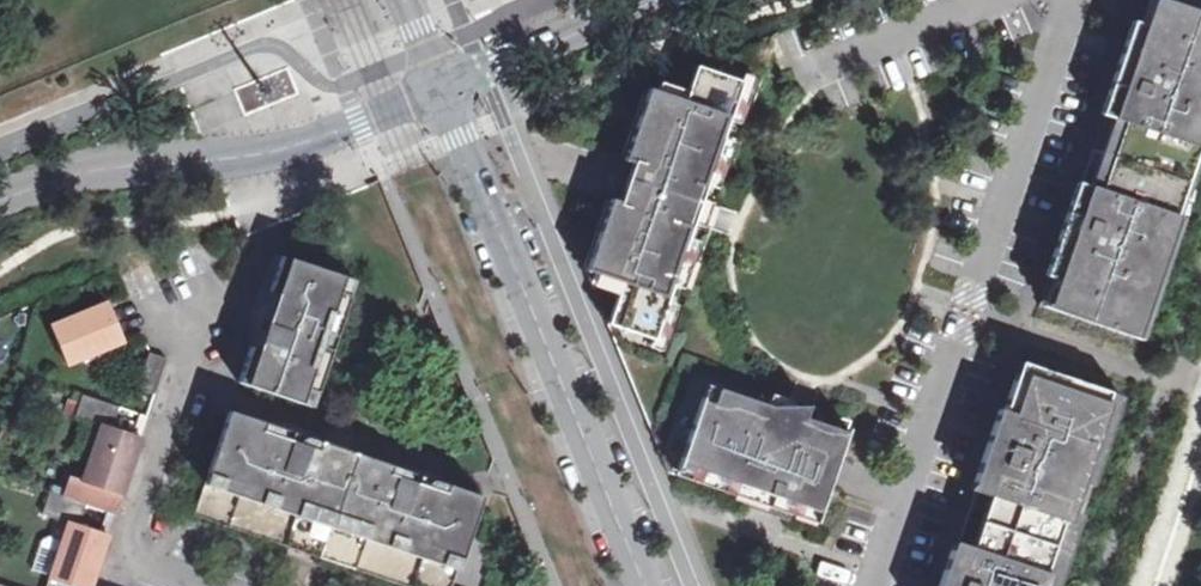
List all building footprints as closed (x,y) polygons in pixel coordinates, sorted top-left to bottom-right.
[(1157,0),(1140,0),(1123,52),(1065,226),(1039,305),(1141,338),(1200,158),(1200,14),(1157,0)] [(685,87),(638,72),(607,173),(576,271),(624,286),(608,336),(664,353),(751,76),(694,59),(685,87)] [(355,278),(276,253),(233,380),(312,405),(355,278)] [(125,340),(107,297),(49,320),(68,364),(125,340)] [(151,349),(140,384),(161,390),(171,355),(151,349)] [(1016,363),(993,434),(944,585),(1056,585),(1117,396),(1016,363)] [(708,370),(671,476),(816,526),(852,420),(708,370)] [(121,403),(84,390),(77,412),(101,420),(114,424),(121,403)] [(224,409),(195,511),(420,585),(453,585),(480,496),(224,409)] [(101,420),(80,479),(124,492),(145,434),(114,424),(101,420)] [(76,514),(88,518),(93,498),(56,487),(51,508),(76,514)] [(56,573),(97,585),(103,585),(121,529),(88,518),(76,514),(56,573)] [(0,576),(0,585),(29,585),(0,576)]
